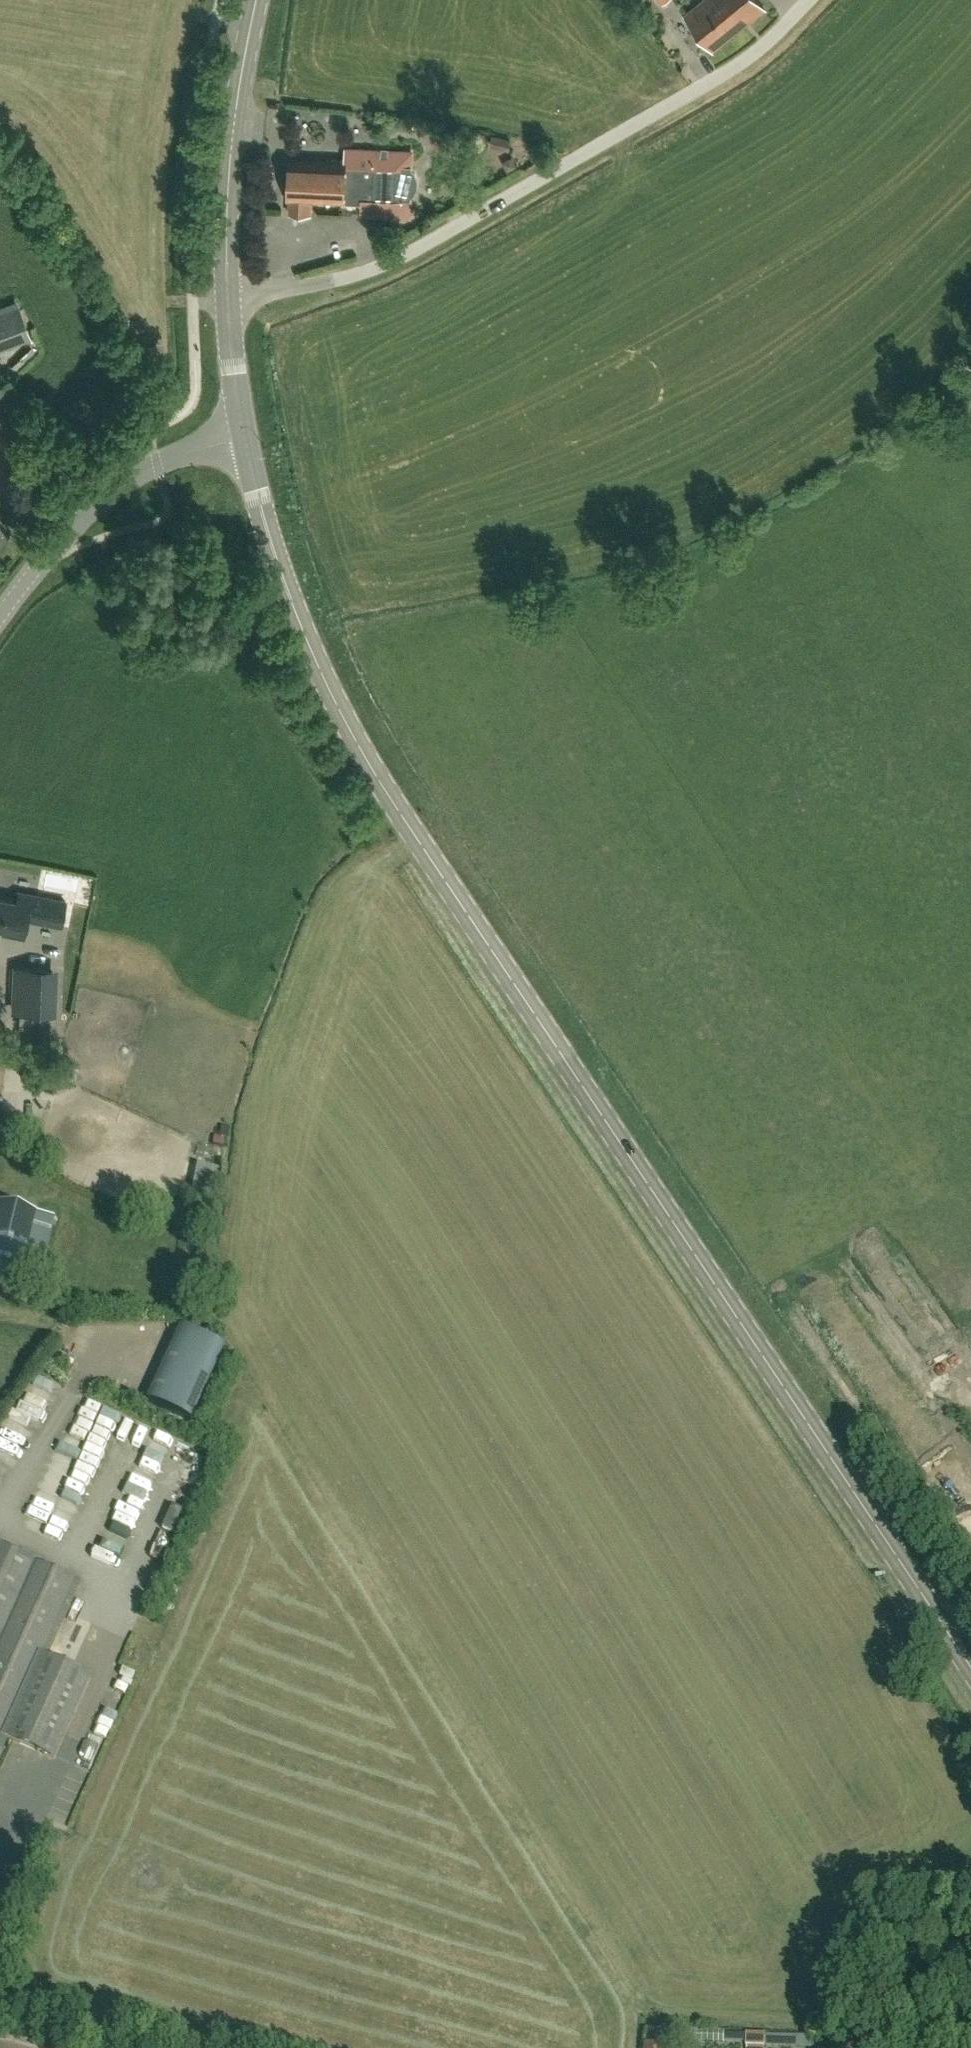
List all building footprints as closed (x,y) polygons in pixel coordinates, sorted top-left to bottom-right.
[(766,10),(758,0),(703,0),(684,16),(713,52),(766,10)] [(415,176),(410,168),(411,152),(387,151),(387,154),(380,154),(380,151),(345,150),(344,160),(331,159),(330,162),(290,160),(289,202),(290,202),(289,214),(310,215),(310,201),(343,202),(344,188),(361,189),(360,215),(409,216),(409,197),(414,190),(417,187),(417,179),(415,176)] [(25,329),(17,307),(0,313),(0,350),(29,339),(25,329)] [(8,425),(0,417),(0,433),(8,425)] [(3,928),(2,932),(23,936),(27,919),(61,926),(66,903),(27,895),(20,893),(18,903),(0,899),(0,928),(3,928)] [(17,968),(15,1012),(21,1012),(42,1013),(46,1013),(48,969),(17,968)] [(55,1217),(0,1203),(0,1279),(37,1288),(55,1217)] [(190,1420),(223,1347),(180,1327),(147,1400),(190,1420)] [(133,1417),(129,1426),(148,1436),(152,1427),(133,1417)] [(155,1433),(144,1465),(156,1470),(167,1437),(155,1433)] [(0,1456),(0,1465),(14,1471),(18,1462),(1,1455),(0,1456)] [(74,1578),(0,1545),(0,1753),(7,1737),(54,1758),(90,1678),(39,1655),(74,1578)] [(771,2034),(751,2033),(751,2047),(771,2047),(771,2034)] [(772,2047),(823,2047),(823,2039),(773,2039),(772,2047)]
